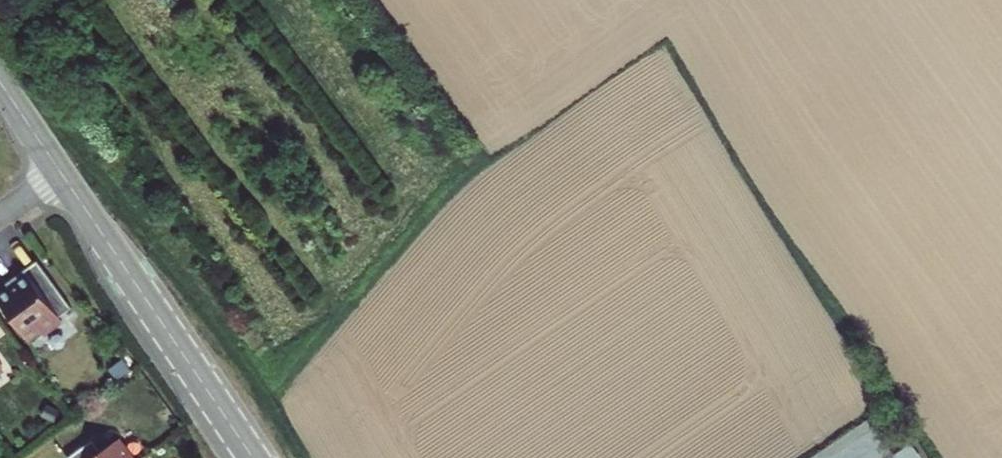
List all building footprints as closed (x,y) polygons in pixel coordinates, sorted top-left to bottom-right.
[(0,295),(0,302),(28,340),(40,331),(43,334),(62,320),(59,317),(72,308),(37,261),(23,271),(27,276),(9,288),(0,295)] [(6,284),(9,288),(27,276),(23,271),(6,284)] [(133,370),(126,360),(114,369),(121,379),(133,370)] [(118,439),(101,452),(92,439),(67,457),(132,457),(118,439)]
